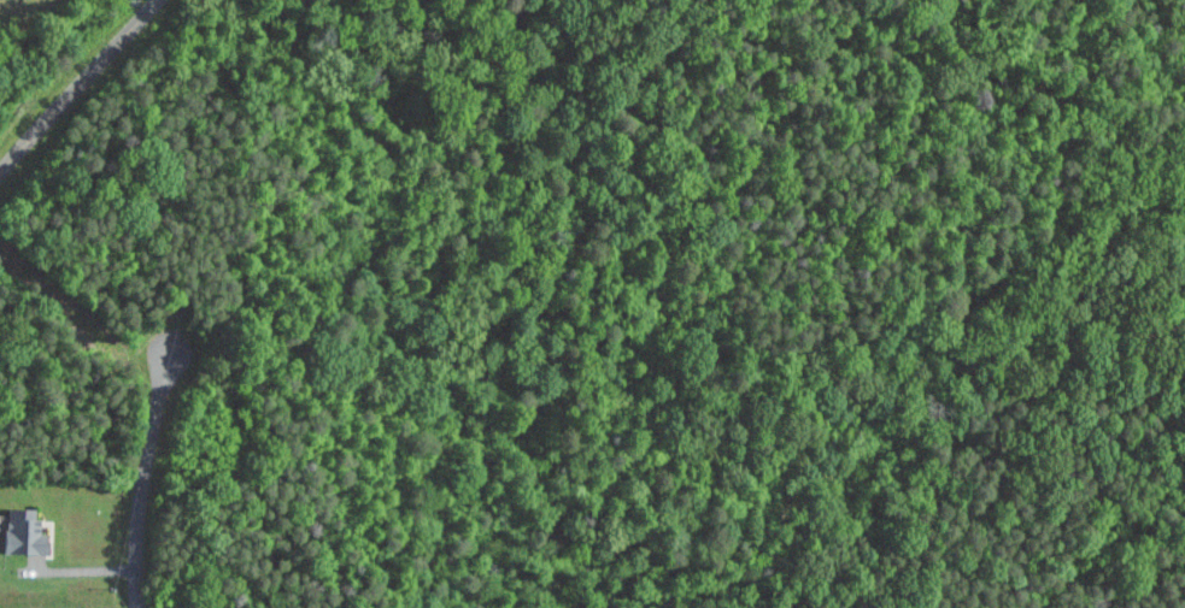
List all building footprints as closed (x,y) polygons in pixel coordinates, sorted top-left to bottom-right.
[(0,508),(0,554),(44,554),(44,533),(33,533),(33,508),(0,508)]
